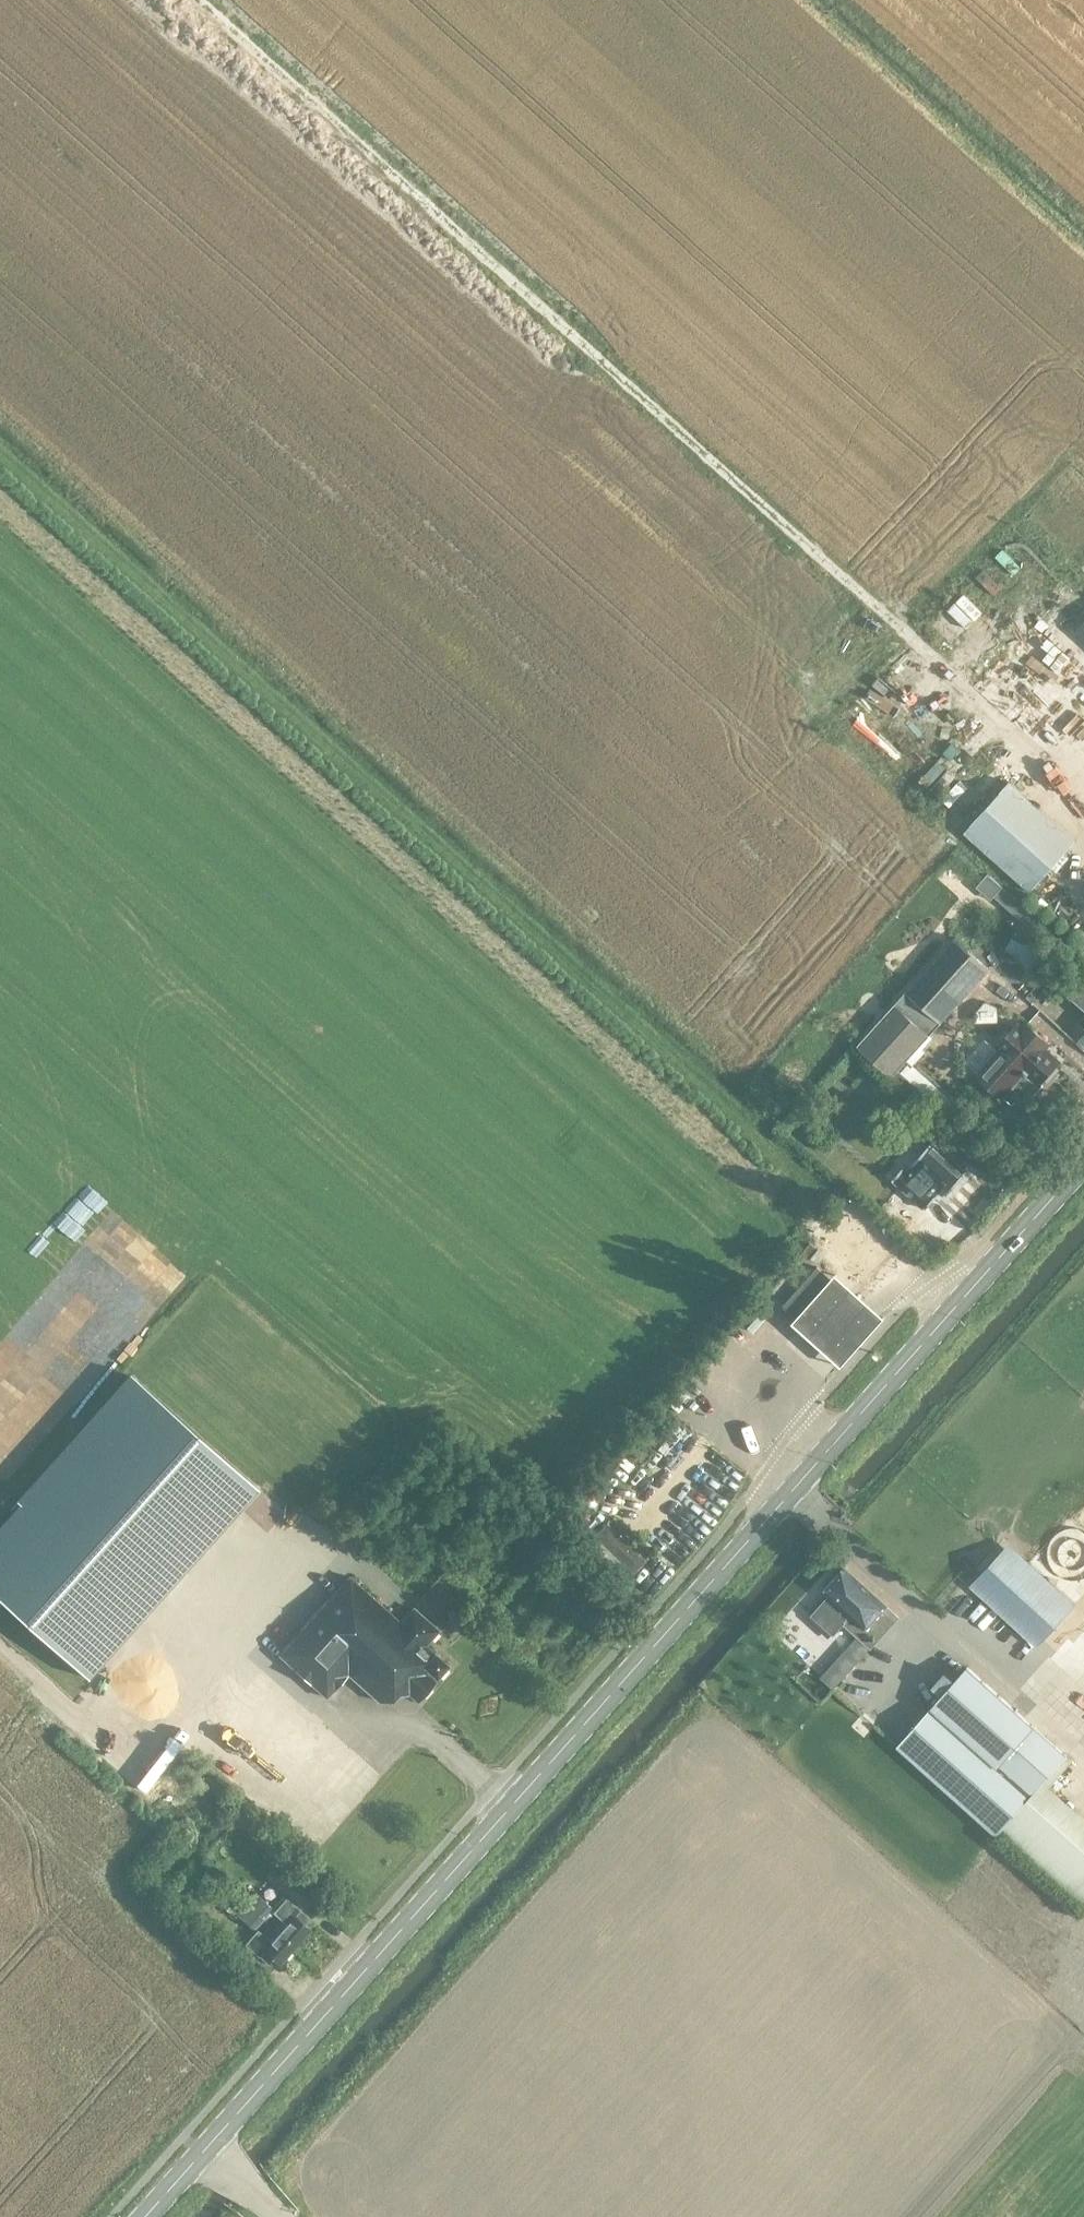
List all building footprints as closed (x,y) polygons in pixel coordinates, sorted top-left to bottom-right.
[(941,615),(959,635),(984,611),(966,592),(941,615)] [(965,833),(1011,875),(1030,892),(1076,841),(1010,783),(965,833)] [(931,1035),(941,1023),(942,1023),(991,969),(955,936),(906,991),(907,992),(896,1004),(931,1035)] [(1083,1006),(1083,989),(1076,998),(1083,1006)] [(931,1035),(896,1004),(858,1045),(892,1076),(890,1078),(940,1123),(957,1104),(908,1060),(931,1035)] [(999,1051),(978,1075),(1002,1097),(1011,1086),(1025,1098),(1038,1083),(1039,1084),(1060,1060),(1046,1048),(1050,1044),(1026,1021),(1022,1025),(1018,1022),(995,1047),(999,1051)] [(897,1180),(929,1208),(937,1199),(935,1197),(941,1190),(948,1196),(968,1173),(935,1143),(908,1173),(906,1171),(897,1180)] [(801,1322),(835,1282),(817,1266),(782,1305),(801,1322)] [(883,1320),(836,1274),(794,1322),(843,1367),(883,1320)] [(256,1489),(229,1464),(129,1374),(17,1498),(20,1502),(0,1524),(0,1595),(88,1675),(256,1489)] [(567,1505),(559,1514),(567,1522),(575,1514),(567,1505)] [(1005,1550),(978,1580),(1043,1639),(1070,1609),(1005,1550)] [(825,1591),(831,1597),(813,1616),(835,1635),(845,1624),(872,1648),(900,1617),(845,1569),(825,1591)] [(418,1698),(448,1665),(426,1645),(439,1630),(415,1608),(401,1623),(350,1578),(280,1656),(327,1698),(348,1674),(379,1702),(398,1681),(418,1698)] [(837,1689),(851,1673),(838,1661),(823,1677),(837,1689)] [(969,1667),(935,1706),(1034,1793),(1067,1755),(969,1667)] [(999,1833),(1034,1793),(935,1706),(900,1746),(999,1833)] [(273,1908),(254,1890),(234,1912),(254,1929),(273,1908)] [(280,1915),(271,1925),(296,1947),(310,1930),(305,1925),(309,1920),(286,1900),(276,1911),(280,1915)] [(247,1944),(260,1956),(270,1964),(274,1958),(281,1964),(296,1947),(271,1925),(263,1934),(259,1930),(247,1944)]
